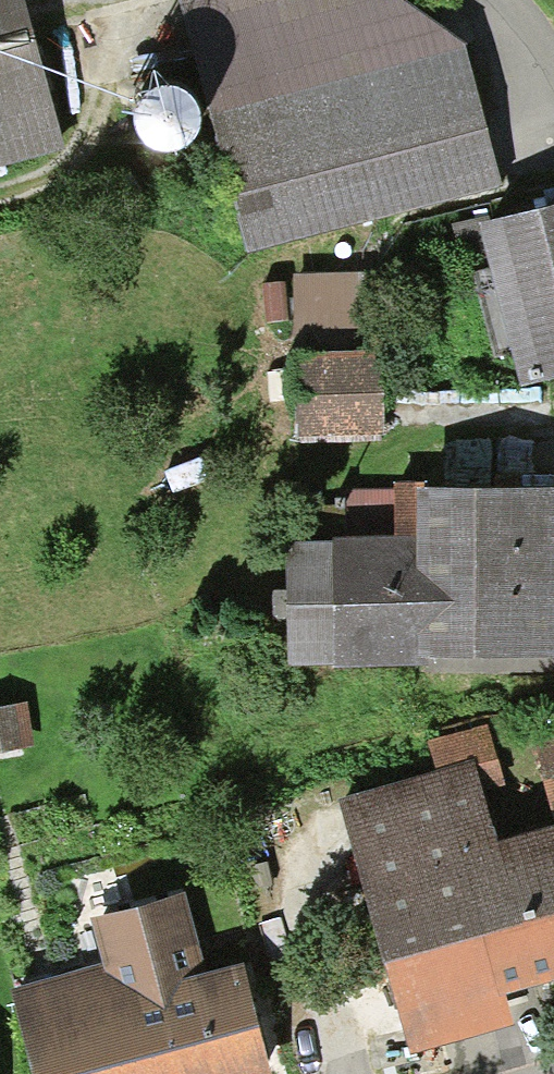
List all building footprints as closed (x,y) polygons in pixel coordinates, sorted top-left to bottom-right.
[(57,156),(20,0),(0,0),(0,170),(57,156)] [(250,255),(502,191),(466,51),(396,0),(183,0),(250,255)] [(476,224),(522,388),(553,379),(553,202),(476,224)] [(291,276),(292,317),(386,314),(385,274),(291,276)] [(296,443),(384,441),(382,358),(294,360),(296,443)] [(290,670),(335,669),(336,674),(553,670),(553,495),(429,498),(429,484),(394,485),(395,543),(287,545),(288,601),(290,670)] [(0,709),(0,754),(36,747),(28,704),(0,709)] [(426,744),(434,773),(473,763),(484,799),(507,793),(488,727),(426,744)] [(533,743),(553,817),(553,737),(533,743)] [(335,802),(370,917),(336,927),(354,987),(393,976),(416,1053),(508,1025),(502,1005),(553,989),(553,836),(499,851),(484,799),(473,763),(434,773),(335,802)] [(34,1073),(276,1073),(257,1004),(245,961),(207,971),(188,899),(94,925),(106,972),(13,997),(34,1073)]
